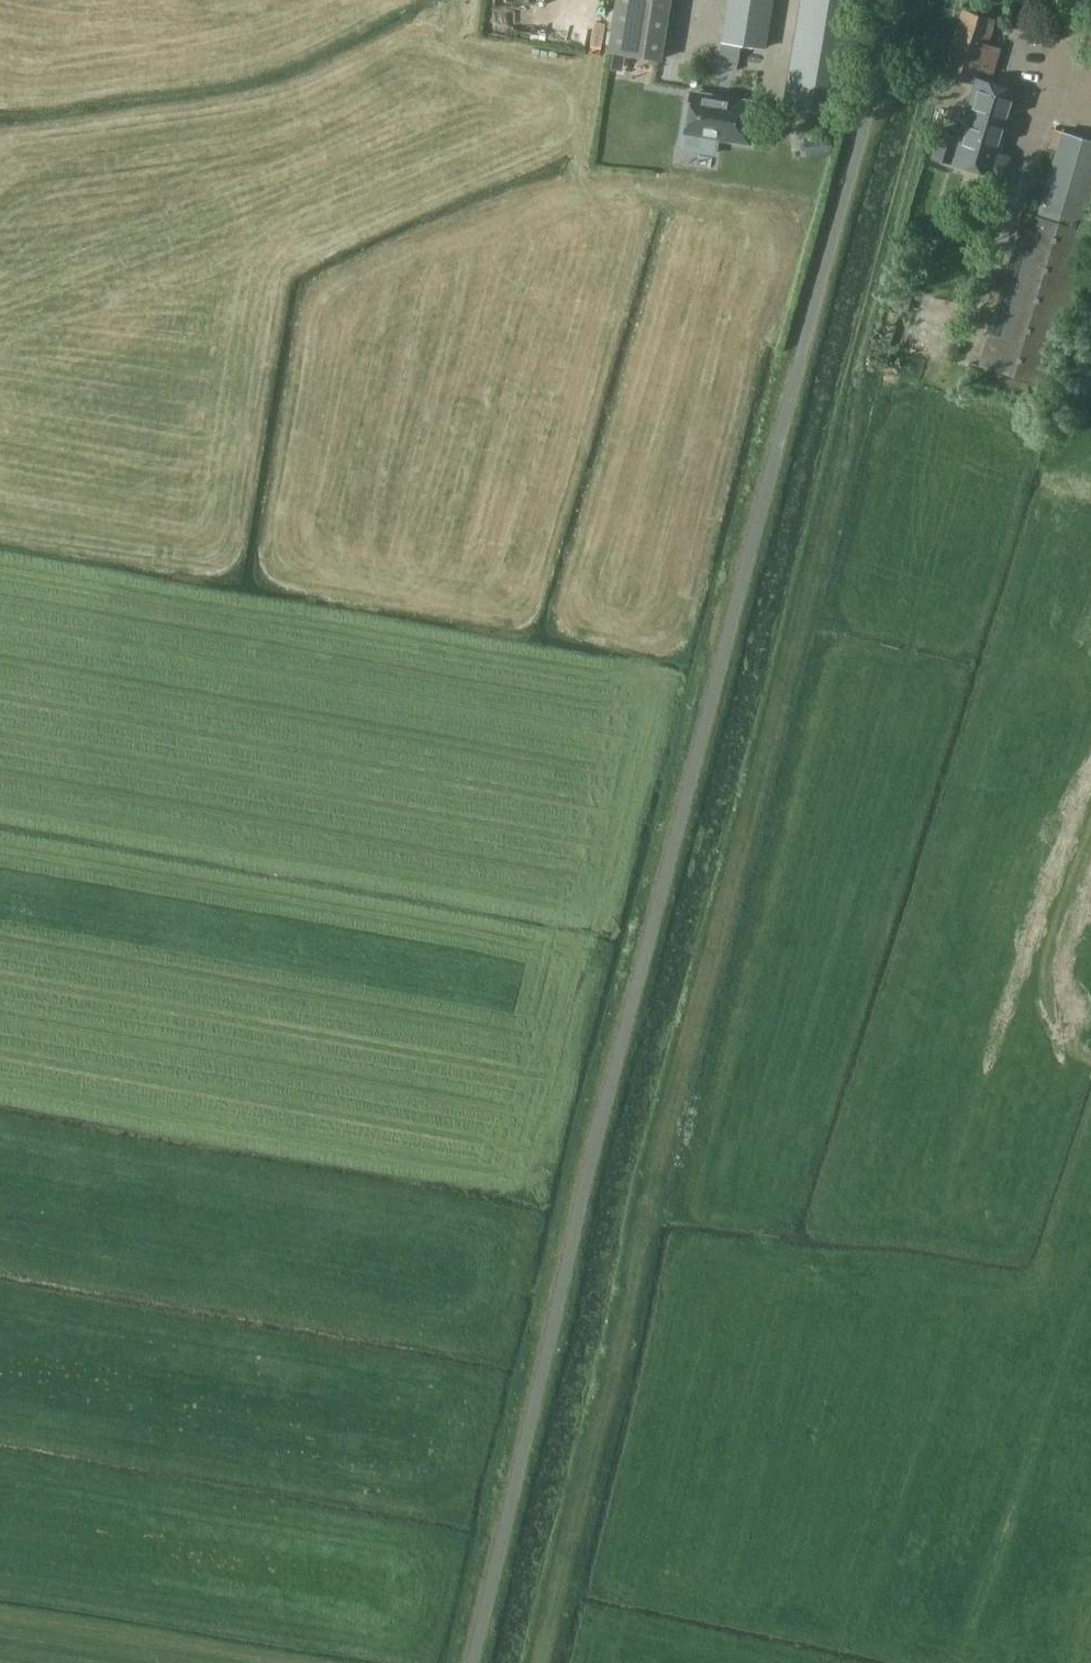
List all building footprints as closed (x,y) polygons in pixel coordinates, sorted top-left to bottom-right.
[(612,24),(666,32),(671,0),(616,0),(612,24)] [(721,42),(765,49),(772,0),(728,0),(721,42)] [(783,105),(831,113),(849,0),(800,0),(783,105)] [(961,8),(943,74),(973,82),(976,70),(994,74),(1001,48),(989,45),(996,18),(961,8)] [(666,32),(612,24),(608,51),(661,60),(666,32)] [(1001,153),(1019,90),(976,77),(961,129),(951,127),(949,136),(935,131),(932,139),(936,140),(931,158),(1004,179),(1011,156),(1001,153)] [(685,132),(702,135),(702,137),(702,140),(704,144),(712,145),(714,142),(716,139),(749,144),(756,103),(730,99),(730,101),(690,95),(685,132)] [(1054,129),(1049,147),(1057,149),(1036,217),(1025,214),(979,365),(1049,387),(1090,249),(1090,140),(1054,129)] [(809,138),(811,157),(834,154),(832,135),(809,138)] [(1025,406),(1032,383),(987,371),(981,394),(1025,406)]
